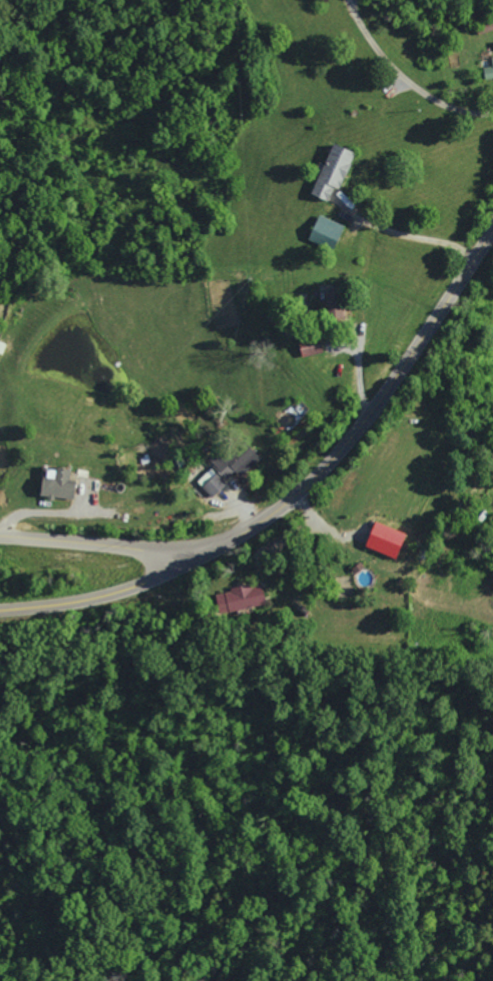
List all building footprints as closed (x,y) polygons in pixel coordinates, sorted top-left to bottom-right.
[(492,77),(492,56),(492,67),(484,68),(484,78),(492,77)] [(354,153),(331,144),(311,196),(327,202),(333,188),(339,190),(354,153)] [(344,226),(318,216),(308,240),(334,250),(344,226)] [(341,290),(325,290),(324,314),(340,314),(341,290)] [(322,354),(319,337),(298,341),(301,357),(322,354)] [(211,497),(236,473),(240,478),(261,459),(241,438),(213,465),(214,466),(197,482),(211,497)] [(40,496),(73,502),(76,482),(69,481),(71,471),(55,468),(54,481),(42,479),(40,496)] [(375,522),(405,535),(395,559),(364,547),(375,522)] [(219,615),(265,607),(261,585),(215,593),(219,615)]
